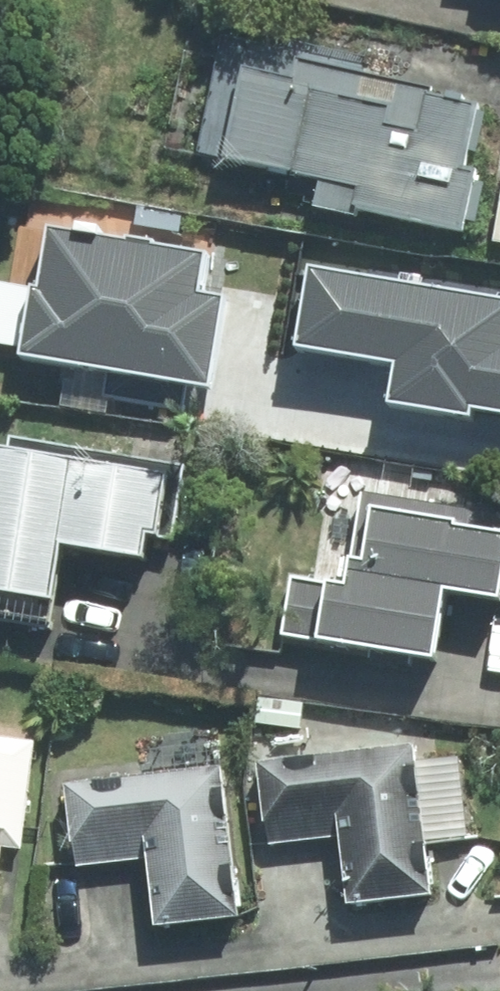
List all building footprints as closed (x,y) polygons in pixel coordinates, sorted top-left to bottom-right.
[(209,169),(315,183),(310,224),(456,244),(461,202),(475,100),(287,76),(284,100),(219,91),(209,169)] [(496,168),(491,252),(499,253),(499,168),(496,168)] [(187,298),(191,268),(39,249),(31,306),(16,304),(8,366),(196,390),(207,300),(187,298)] [(376,399),(499,415),(499,294),(293,267),(283,342),(376,355),(376,399)] [(33,622),(42,561),(143,575),(155,487),(0,465),(0,617),(33,622)] [(432,609),(499,617),(499,516),(360,499),(349,591),(288,584),(279,661),(424,679),(432,609)] [(17,854),(28,744),(0,741),(0,852),(17,854)] [(418,906),(413,848),(468,843),(459,749),(403,754),(243,770),(252,857),(334,849),(341,914),(418,906)] [(138,869),(141,938),(228,934),(219,775),(61,784),(66,873),(138,869)]
